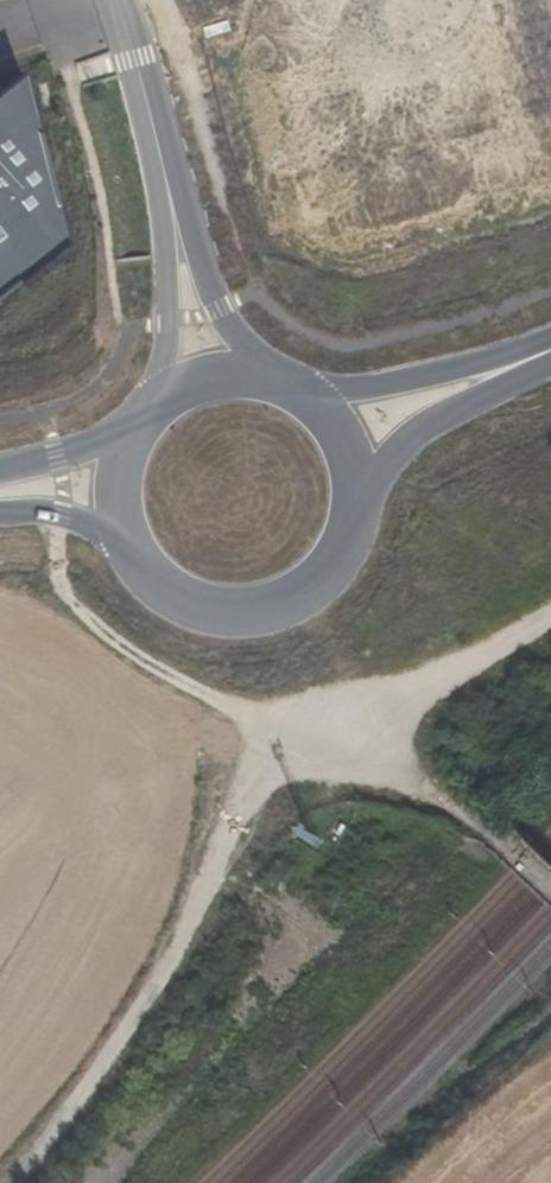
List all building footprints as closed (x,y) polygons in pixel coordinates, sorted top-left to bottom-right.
[(75,262),(22,90),(0,105),(0,313),(75,262)]
